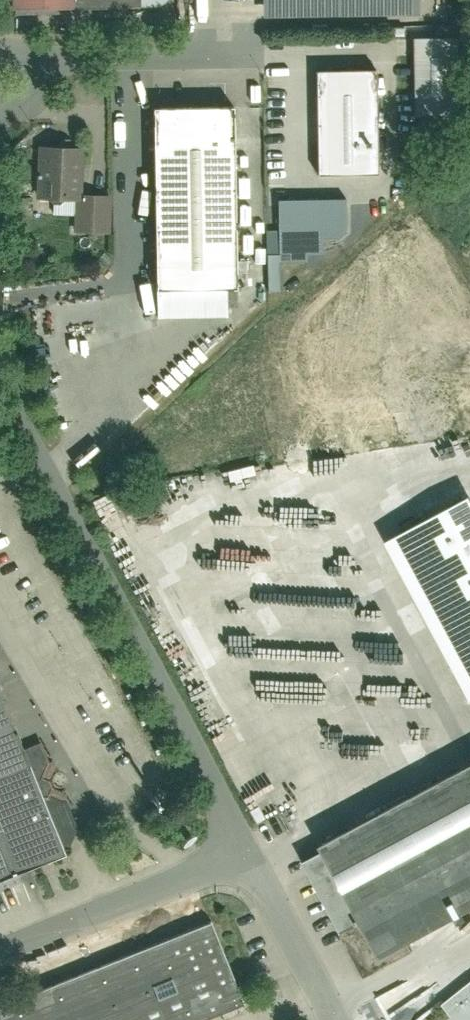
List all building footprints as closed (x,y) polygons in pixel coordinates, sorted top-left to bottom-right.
[(12,15),(145,12),(163,12),(172,3),(172,0),(12,0),(12,15)] [(265,19),(418,15),(418,0),(264,0),(265,19)] [(460,40),(414,40),(415,116),(461,115),(460,40)] [(320,175),(379,174),(377,73),(318,74),(320,175)] [(233,113),(157,115),(160,294),(237,292),(233,113)] [(86,151),(38,150),(37,207),(75,208),(74,235),(111,236),(112,198),(84,197),(86,151)] [(279,200),(280,265),(312,265),(311,257),(327,256),(327,240),(342,240),(350,234),(349,200),(279,200)] [(469,507),(391,551),(469,692),(469,508),(469,507)] [(65,857),(76,830),(66,805),(68,794),(58,791),(53,782),(57,767),(49,765),(38,739),(17,746),(0,705),(0,882),(65,857)] [(309,869),(372,983),(419,958),(417,954),(469,925),(469,780),(309,869)] [(210,917),(0,1002),(0,1019),(210,1019),(246,1006),(210,917)] [(442,1003),(456,1019),(469,1019),(469,980),(442,1003)]
